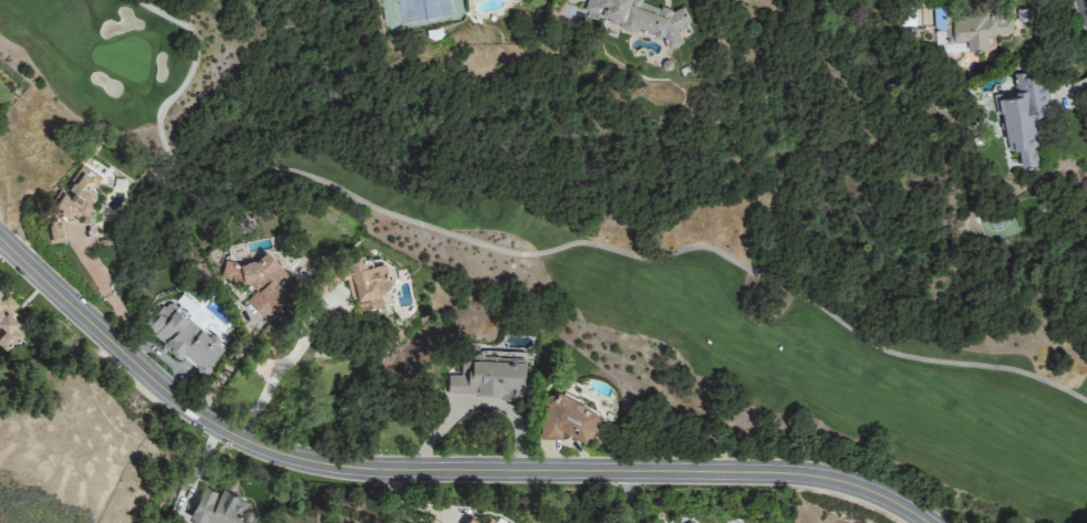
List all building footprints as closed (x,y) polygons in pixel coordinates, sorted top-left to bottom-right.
[(576,5),(581,3),(584,9),(608,19),(610,26),(627,32),(640,28),(660,36),(662,35),(666,47),(668,47),(682,43),(676,27),(690,22),(684,5),(670,10),(667,3),(656,7),(643,2),(642,0),(566,0),(566,2),(576,5)] [(925,8),(914,8),(914,14),(901,14),(902,27),(926,27),(925,8)] [(993,48),(993,33),(1012,33),(1012,17),(1003,17),(1003,13),(936,15),(936,25),(943,25),(944,43),(966,43),(966,48),(993,48)] [(997,95),(1008,151),(1017,149),(1021,167),(1037,164),(1033,144),(1037,143),(1033,120),(1052,116),(1048,91),(1045,92),(1041,74),(1027,77),(1027,73),(1012,75),(1015,92),(997,95)] [(52,244),(65,242),(62,221),(96,217),(90,170),(70,172),(72,192),(59,194),(60,204),(47,206),(52,244)] [(265,320),(297,289),(297,280),(270,252),(262,253),(253,262),(223,263),(223,278),(227,282),(268,280),(247,301),(265,320)] [(384,263),(370,265),(368,256),(343,259),(345,274),(344,274),(347,301),(357,300),(359,311),(389,307),(384,263)] [(6,355),(22,336),(14,328),(19,322),(10,314),(18,305),(6,296),(4,298),(0,294),(0,350),(6,355)] [(144,332),(203,375),(224,346),(216,341),(217,340),(176,309),(174,311),(165,304),(144,332)] [(447,396),(511,399),(511,392),(524,393),(525,361),(472,359),(471,374),(447,373),(447,396)] [(537,435),(558,443),(561,433),(587,443),(599,409),(552,393),(537,435)] [(198,522),(246,522),(250,514),(244,511),(248,502),(219,489),(218,492),(203,486),(189,519),(198,522)]
